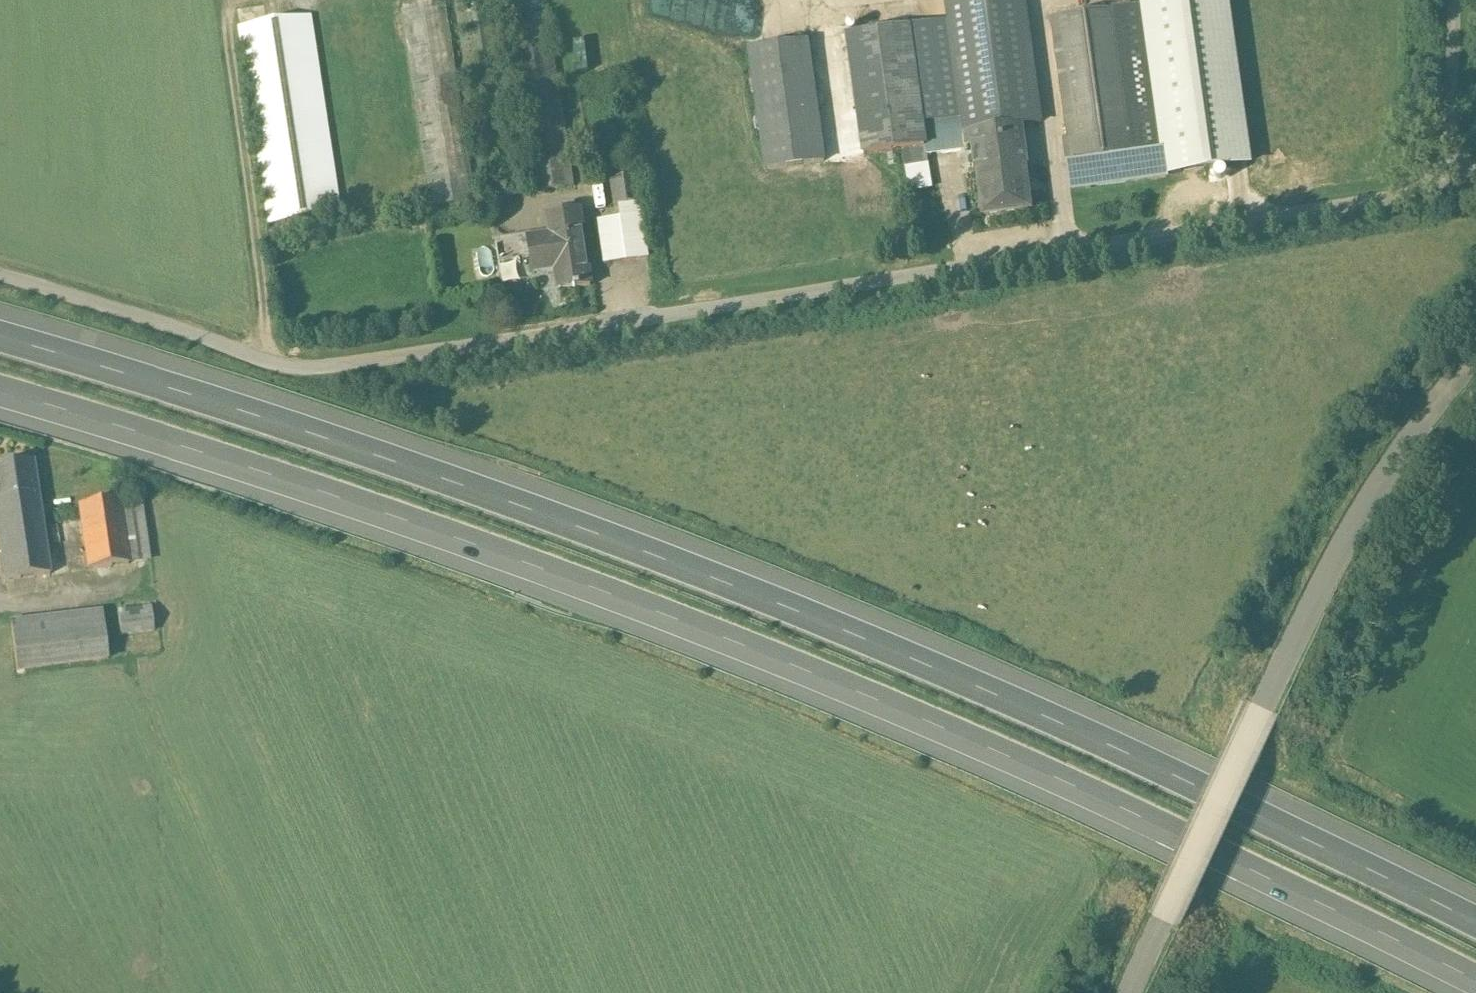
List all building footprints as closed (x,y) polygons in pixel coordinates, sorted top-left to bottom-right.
[(946,22),(960,115),(963,131),(971,130),(1024,122),(1041,120),(1023,0),(993,0),(944,7),(946,22)] [(1146,8),(1053,22),(1074,158),(1166,144),(1146,8)] [(268,221),(340,211),(312,13),(240,23),(268,221)] [(909,27),(923,120),(960,115),(946,22),(909,27)] [(923,120),(909,27),(849,36),(866,150),(926,141),(923,120)] [(823,160),(805,42),(749,50),(767,169),(823,160)] [(1024,122),(971,130),(984,215),(1037,207),(1024,122)] [(1166,144),(1074,158),(1078,184),(1170,170),(1166,144)] [(602,261),(645,257),(636,174),(611,177),(615,215),(597,217),(602,261)] [(596,285),(583,212),(550,218),(553,231),(535,234),(541,267),(559,264),(564,291),(596,285)] [(497,236),(499,260),(525,257),(522,233),(497,236)] [(0,466),(0,546),(5,581),(50,575),(33,461),(0,466)] [(140,497),(119,500),(129,565),(149,562),(140,497)] [(119,500),(79,506),(89,570),(129,565),(119,500)] [(151,607),(118,610),(120,635),(153,632),(151,607)] [(102,613),(67,617),(72,663),(107,659),(102,613)] [(67,617),(11,624),(17,670),(72,663),(67,617)]
